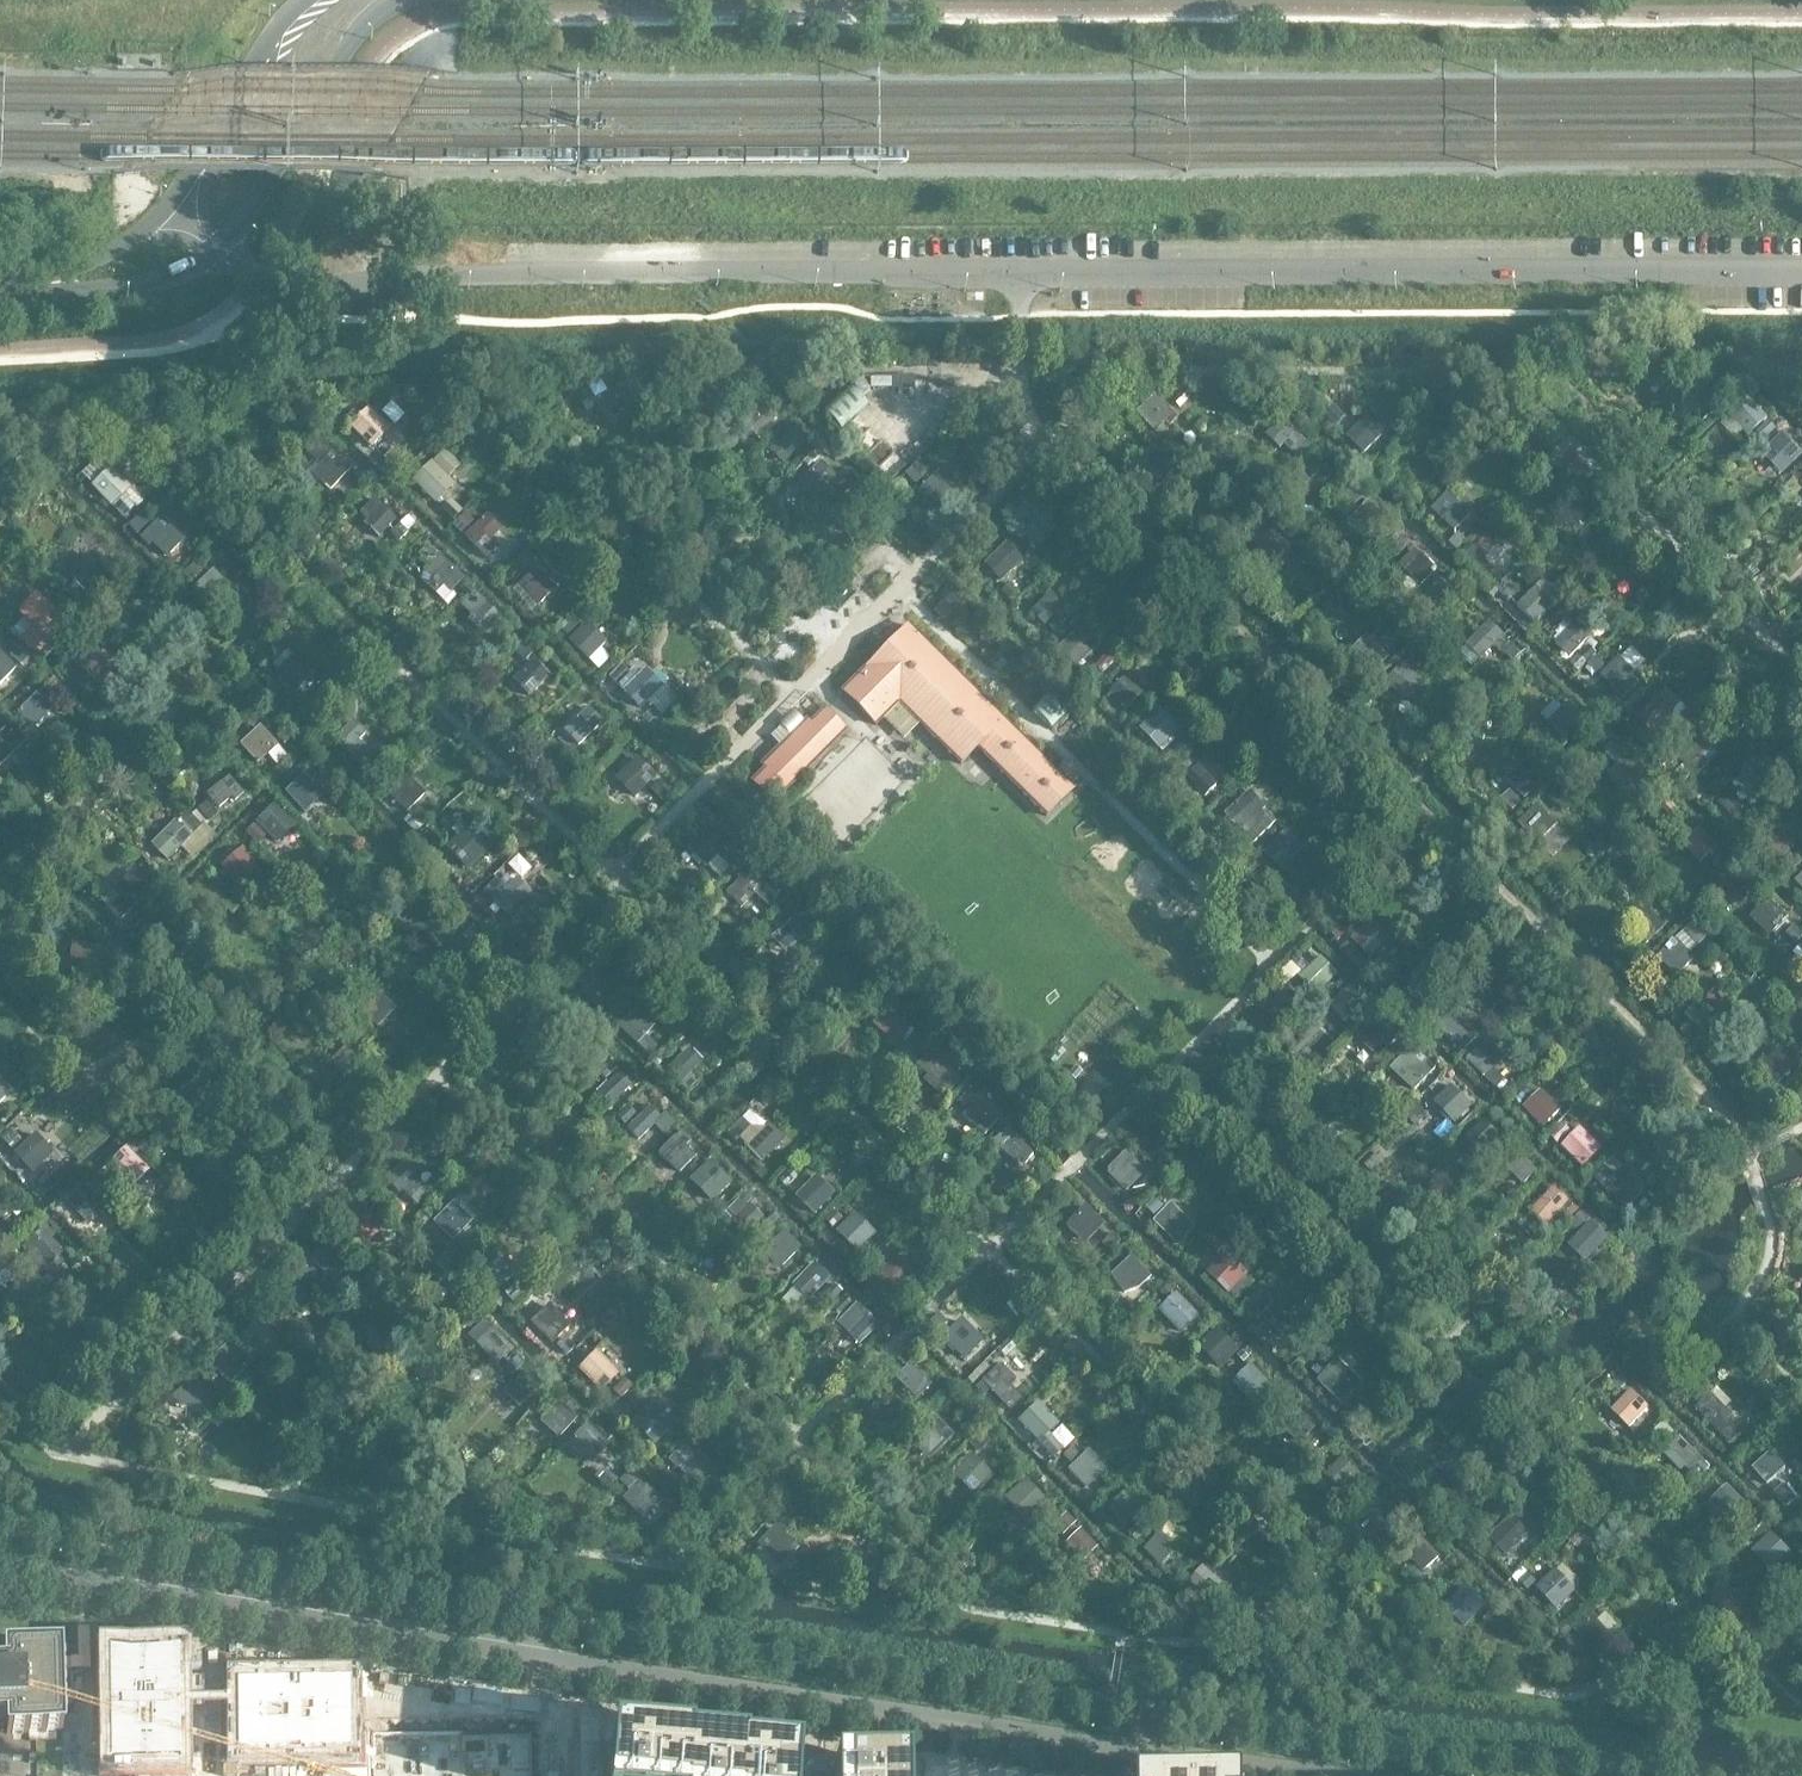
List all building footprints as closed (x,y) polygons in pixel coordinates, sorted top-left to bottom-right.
[(626,375),(617,396),(639,406),(648,385),(626,375)] [(1687,400),(1710,422),(1733,399),(1710,376),(1687,400)] [(845,427),(871,403),(853,383),(826,407),(845,427)] [(1132,417),(1155,440),(1178,416),(1155,394),(1132,417)] [(595,420),(618,443),(641,419),(618,396),(595,420)] [(396,399),(381,412),(394,427),(374,445),(384,456),(397,444),(399,447),(421,427),(396,399)] [(371,405),(351,426),(373,446),(392,425),(371,405)] [(1343,430),(1367,452),(1389,428),(1366,406),(1343,430)] [(1261,442),(1284,464),(1307,441),(1284,418),(1261,442)] [(1780,474),(1801,451),(1801,450),(1779,428),(1756,452),(1780,474)] [(304,468),(327,491),(350,467),(326,445),(304,468)] [(790,481),(813,503),(836,479),(813,457),(790,481)] [(88,484),(111,506),(134,483),(110,460),(88,484)] [(414,487),(438,509),(460,486),(437,463),(414,487)] [(908,488),(931,510),(954,487),(930,464),(908,488)] [(1434,504),(1458,529),(1475,514),(1451,489),(1434,504)] [(376,493),(359,512),(382,534),(400,515),(376,493)] [(1315,519),(1338,541),(1361,518),(1337,495),(1315,519)] [(153,503),(131,523),(166,560),(188,540),(153,503)] [(468,531),(487,555),(500,545),(494,537),(505,528),(493,512),(468,531)] [(1465,565),(1488,587),(1511,564),(1488,541),(1465,565)] [(983,563),(999,581),(1022,560),(1005,543),(983,563)] [(415,574),(438,596),(461,573),(437,550),(415,574)] [(51,583),(74,606),(97,582),(73,560),(51,583)] [(189,589),(212,611),(235,588),(211,565),(189,589)] [(517,593),(540,615),(563,591),(539,569),(517,593)] [(1547,577),(1520,602),(1535,618),(1562,593),(1547,577)] [(483,629),(502,613),(479,587),(461,602),(483,629)] [(1020,613),(1044,636),(1066,612),(1043,590),(1020,613)] [(10,625),(38,650),(68,616),(40,591),(10,625)] [(1459,637),(1482,659),(1505,635),(1482,613),(1459,637)] [(1548,637),(1571,660),(1594,636),(1570,614),(1548,637)] [(616,649),(588,620),(572,636),(599,665),(616,649)] [(1078,663),(1100,642),(1083,624),(1061,645),(1078,663)] [(1073,789),(908,625),(842,692),(875,725),(898,702),(961,764),(977,748),(1046,816),(1073,789)] [(1620,691),(1651,662),(1634,644),(1603,673),(1620,691)] [(271,671),(294,693),(317,669),(293,647),(271,671)] [(54,674),(77,697),(100,673),(76,651),(54,674)] [(506,676),(529,698),(552,675),(529,652),(506,676)] [(14,666),(0,653),(0,681),(14,666)] [(1378,681),(1402,704),(1424,680),(1401,657),(1378,681)] [(1099,693),(1123,716),(1145,692),(1122,670),(1099,693)] [(615,695),(639,717),(661,693),(638,671),(615,695)] [(1634,709),(1657,732),(1680,708),(1656,685),(1634,709)] [(1532,719),(1555,742),(1578,718),(1555,696),(1532,719)] [(773,802),(845,730),(824,710),(752,782),(773,802)] [(780,730),(789,738),(802,724),(794,716),(780,730)] [(1138,739),(1162,762),(1184,738),(1161,716),(1138,739)] [(224,757),(248,779),(270,756),(247,733),(224,757)] [(611,773),(635,795),(657,772),(634,749),(611,773)] [(1529,795),(1551,773),(1529,750),(1507,772),(1529,795)] [(378,789),(402,812),(424,788),(401,766),(378,789)] [(287,790),(310,812),(328,792),(305,771),(287,790)] [(181,817),(195,832),(244,788),(230,772),(181,817)] [(1253,787),(1225,815),(1254,842),(1281,814),(1253,787)] [(253,820),(276,843),(299,819),(276,797),(253,820)] [(1510,821),(1533,844),(1556,820),(1533,798),(1510,821)] [(140,847),(163,870),(186,846),(163,824),(140,847)] [(1674,848),(1697,870),(1720,847),(1697,824),(1674,848)] [(449,842),(467,866),(489,850),(470,825),(449,842)] [(694,851),(717,874),(740,850),(716,828),(694,851)] [(1262,855),(1285,877),(1308,853),(1285,831),(1262,855)] [(248,845),(226,858),(241,882),(263,869),(248,845)] [(524,875),(534,865),(521,853),(511,863),(524,875)] [(101,896),(125,918),(155,886),(130,862),(116,877),(118,878),(101,896)] [(736,887),(765,912),(782,893),(753,868),(736,887)] [(1801,892),(1801,872),(1792,882),(1801,892)] [(471,909),(494,931),(517,907),(494,885),(471,909)] [(1773,933),(1790,914),(1770,895),(1752,914),(1773,933)] [(773,935),(787,949),(810,925),(796,911),(773,935)] [(1348,935),(1372,958),(1394,934),(1371,912),(1348,935)] [(1801,952),(1801,926),(1791,916),(1778,929),(1801,952)] [(131,947),(155,970),(177,946),(154,924),(131,947)] [(1655,955),(1678,977),(1701,953),(1678,931),(1655,955)] [(64,976),(96,975),(95,942),(63,943),(64,976)] [(411,967),(434,989),(457,966),(434,943),(411,967)] [(1297,979),(1313,997),(1341,972),(1325,954),(1297,979)] [(573,981),(596,1004),(619,980),(596,958),(573,981)] [(1801,1000),(1801,972),(1788,987),(1801,1000)] [(366,1010),(380,1023),(398,1004),(383,991),(366,1010)] [(613,1026),(636,1048),(659,1025),(636,1002),(613,1026)] [(876,1022),(898,1047),(917,1030),(894,1006),(876,1022)] [(1324,1029),(1348,1052),(1370,1028),(1347,1006),(1324,1029)] [(1429,1045),(1452,1067),(1475,1043),(1452,1021),(1429,1045)] [(1497,1067),(1509,1053),(1486,1035),(1468,1059),(1504,1086),(1510,1078),(1497,1067)] [(657,1068),(680,1090),(703,1066),(680,1044),(657,1068)] [(1409,1049),(1395,1070),(1416,1084),(1430,1063),(1409,1049)] [(941,1095),(960,1078),(938,1054),(919,1070),(941,1095)] [(623,1071),(598,1090),(609,1104),(634,1085),(623,1071)] [(14,1094),(0,1078),(0,1106),(14,1094)] [(1426,1102),(1450,1125),(1472,1101),(1449,1079),(1426,1102)] [(1515,1105),(1538,1128),(1561,1104),(1537,1082),(1515,1105)] [(986,1133),(1004,1114),(972,1084),(954,1103),(986,1133)] [(640,1137),(658,1121),(667,1131),(679,1120),(669,1108),(661,1115),(650,1103),(628,1123),(640,1137)] [(1468,1137),(1482,1151),(1502,1132),(1487,1117),(1468,1137)] [(762,1166),(785,1142),(762,1120),(739,1144),(762,1166)] [(656,1146),(665,1130),(653,1123),(644,1140),(656,1146)] [(1584,1123),(1564,1143),(1586,1165),(1606,1145),(1584,1123)] [(655,1148),(678,1170),(701,1146),(677,1124),(655,1148)] [(9,1150),(32,1172),(55,1149),(31,1126),(9,1150)] [(1023,1128),(1005,1135),(1015,1161),(1033,1155),(1023,1128)] [(112,1160),(135,1182),(158,1159),(134,1136),(112,1160)] [(1106,1168),(1129,1191),(1152,1167),(1129,1145),(1106,1168)] [(382,1176),(405,1199),(428,1175),(404,1153),(382,1176)] [(712,1199),(733,1177),(712,1157),(691,1179),(712,1199)] [(1597,1181),(1621,1203),(1643,1179),(1620,1157),(1597,1181)] [(818,1171),(797,1193),(816,1212),(838,1190),(818,1171)] [(738,1178),(716,1201),(753,1235),(774,1212),(738,1178)] [(1528,1201),(1551,1224),(1574,1200),(1550,1178),(1528,1201)] [(59,1211),(82,1233),(105,1210),(81,1187),(59,1211)] [(12,1209),(0,1196),(0,1219),(12,1209)] [(1085,1254),(1115,1227),(1089,1199),(1059,1227),(1085,1254)] [(1174,1199),(1156,1218),(1182,1242),(1200,1223),(1174,1199)] [(435,1242),(474,1241),(473,1200),(435,1201),(435,1242)] [(339,1226),(362,1249),(385,1225),(361,1202),(339,1226)] [(853,1253),(876,1229),(853,1207),(830,1231),(853,1253)] [(1563,1236),(1586,1258),(1609,1235),(1586,1212),(1563,1236)] [(778,1272),(801,1248),(778,1226),(755,1250),(778,1272)] [(4,1263),(28,1285),(50,1261),(27,1239),(4,1263)] [(1204,1268),(1227,1291),(1250,1267),(1227,1245),(1204,1268)] [(1109,1274),(1132,1296),(1155,1272),(1131,1250),(1109,1274)] [(879,1272),(896,1288),(912,1269),(895,1254),(879,1272)] [(833,1277),(817,1260),(794,1281),(810,1298),(833,1277)] [(464,1286),(487,1308),(510,1284),(486,1262),(464,1286)] [(1155,1309),(1178,1331),(1201,1307),(1178,1285),(1155,1309)] [(1284,1294),(1279,1299),(1270,1290),(1255,1305),(1288,1337),(1308,1317),(1284,1294)] [(831,1319),(854,1342),(877,1318),(854,1296),(831,1319)] [(526,1323),(550,1345),(572,1322),(549,1299),(526,1323)] [(933,1340),(957,1363),(979,1339),(956,1317),(933,1340)] [(501,1372),(521,1354),(488,1318),(468,1336),(501,1372)] [(1199,1344),(1222,1366),(1245,1343),(1222,1320),(1199,1344)] [(574,1366),(598,1389),(620,1365),(597,1342),(574,1366)] [(219,1370),(233,1383),(251,1364),(237,1351),(219,1370)] [(1315,1379),(1338,1401),(1361,1378),(1338,1355),(1315,1379)] [(921,1396),(935,1382),(913,1361),(899,1375),(921,1396)] [(1235,1378),(1257,1407),(1279,1390),(1258,1361),(1235,1378)] [(1029,1394),(1001,1363),(985,1378),(1013,1409),(1029,1394)] [(167,1392),(190,1414),(213,1390),(189,1368),(167,1392)] [(1603,1407),(1626,1430),(1649,1406),(1625,1384),(1603,1407)] [(1730,1443),(1753,1419),(1729,1397),(1707,1421),(1730,1443)] [(1014,1422),(1037,1444),(1060,1420),(1036,1398),(1014,1422)] [(652,1438),(673,1415),(656,1400),(635,1422),(652,1438)] [(903,1433),(927,1455),(949,1431),(926,1409),(903,1433)] [(564,1443),(587,1465),(610,1442),(586,1419),(564,1443)] [(665,1457),(689,1480),(711,1456),(688,1434),(665,1457)] [(1687,1436),(1670,1451),(1695,1479),(1712,1465),(1687,1436)] [(1091,1486),(1112,1465),(1090,1445),(1070,1466),(1091,1486)] [(1771,1480),(1789,1462),(1772,1446),(1755,1464),(1771,1480)] [(955,1470),(977,1494),(998,1474),(976,1451),(955,1470)] [(1328,1473),(1343,1487),(1360,1468),(1345,1454),(1328,1473)] [(624,1497),(646,1518),(666,1498),(644,1477),(624,1497)] [(1026,1478),(1009,1500),(1033,1518),(1050,1496),(1026,1478)] [(1100,1506),(1124,1529),(1146,1505),(1123,1483),(1100,1506)] [(1700,1509),(1724,1532),(1746,1508),(1723,1486),(1700,1509)] [(1347,1535),(1371,1557),(1394,1534),(1370,1511),(1347,1535)] [(1511,1553),(1533,1529),(1515,1512),(1492,1536),(1511,1553)] [(1055,1545),(1078,1567),(1101,1544),(1078,1521),(1055,1545)] [(754,1553),(777,1575),(800,1551),(776,1529),(754,1553)] [(1755,1548),(1777,1569),(1795,1550),(1773,1529),(1755,1548)] [(1422,1569),(1443,1559),(1434,1540),(1413,1551),(1422,1569)] [(1531,1586),(1555,1608),(1577,1585),(1554,1562),(1531,1586)] [(1440,1601),(1463,1623),(1486,1600),(1463,1577),(1440,1601)] [(1576,1633),(1600,1656),(1622,1632),(1599,1610),(1576,1633)] [(60,1672),(59,1660),(59,1652),(59,1651),(58,1648),(58,1644),(58,1634),(0,1627),(0,1721),(5,1721),(6,1735),(62,1733),(60,1687),(60,1672)] [(105,1652),(107,1775),(530,1775),(529,1728),(349,1731),(348,1680),(178,1683),(177,1651),(105,1652)] [(796,1762),(747,1758),(742,1757),(742,1754),(737,1754),(692,1750),(687,1749),(688,1747),(683,1746),(611,1740),(610,1753),(608,1775),(794,1775),(796,1762)]
